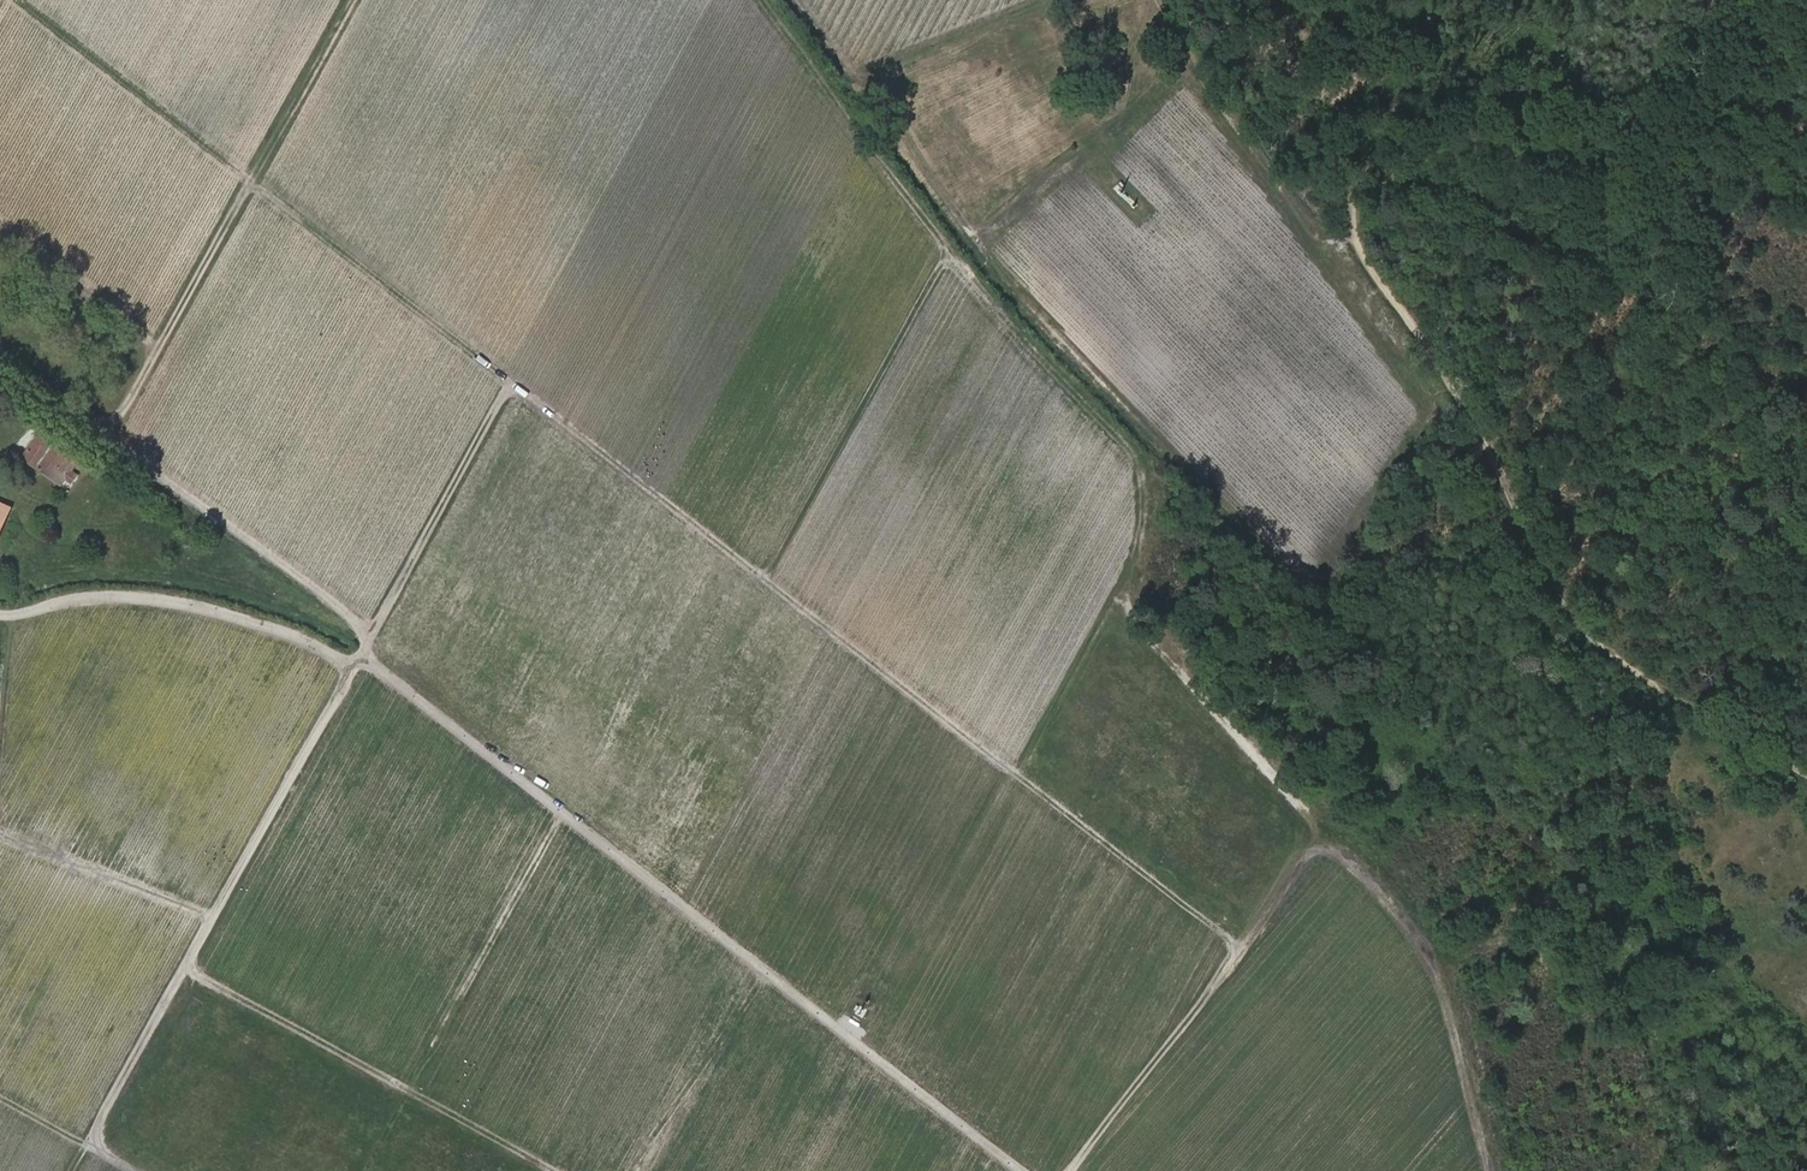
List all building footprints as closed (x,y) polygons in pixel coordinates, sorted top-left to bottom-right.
[(77,462),(38,435),(23,458),(63,485),(66,480),(72,484),(77,476),(71,471),(77,462)] [(139,489),(144,482),(136,476),(130,483),(139,489)] [(10,508),(0,503),(0,532),(10,508)]
